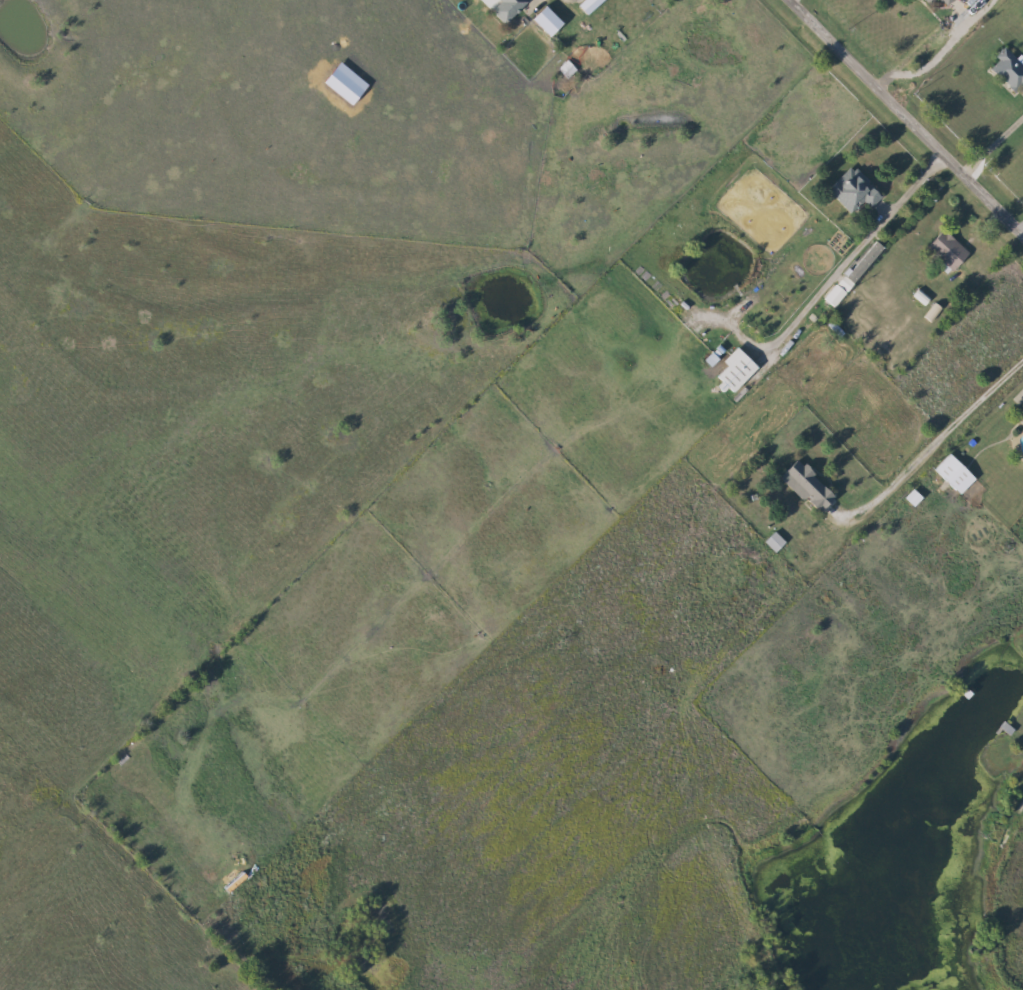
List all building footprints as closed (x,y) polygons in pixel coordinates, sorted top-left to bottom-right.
[(488,10),(498,0),(524,0),(501,23),(488,10)] [(999,48),(1022,65),(1022,97),(983,71),(999,48)] [(849,214),(823,190),(848,164),(881,195),(869,208),(861,201),(849,214)] [(948,271),(922,245),(939,228),(964,254),(948,271)] [(716,362),(731,347),(752,368),(727,392),(710,375),(720,366),(716,362)] [(971,479),(956,495),(931,470),(946,454),(971,479)] [(773,477),(791,458),(831,497),(814,515),(773,477)]
